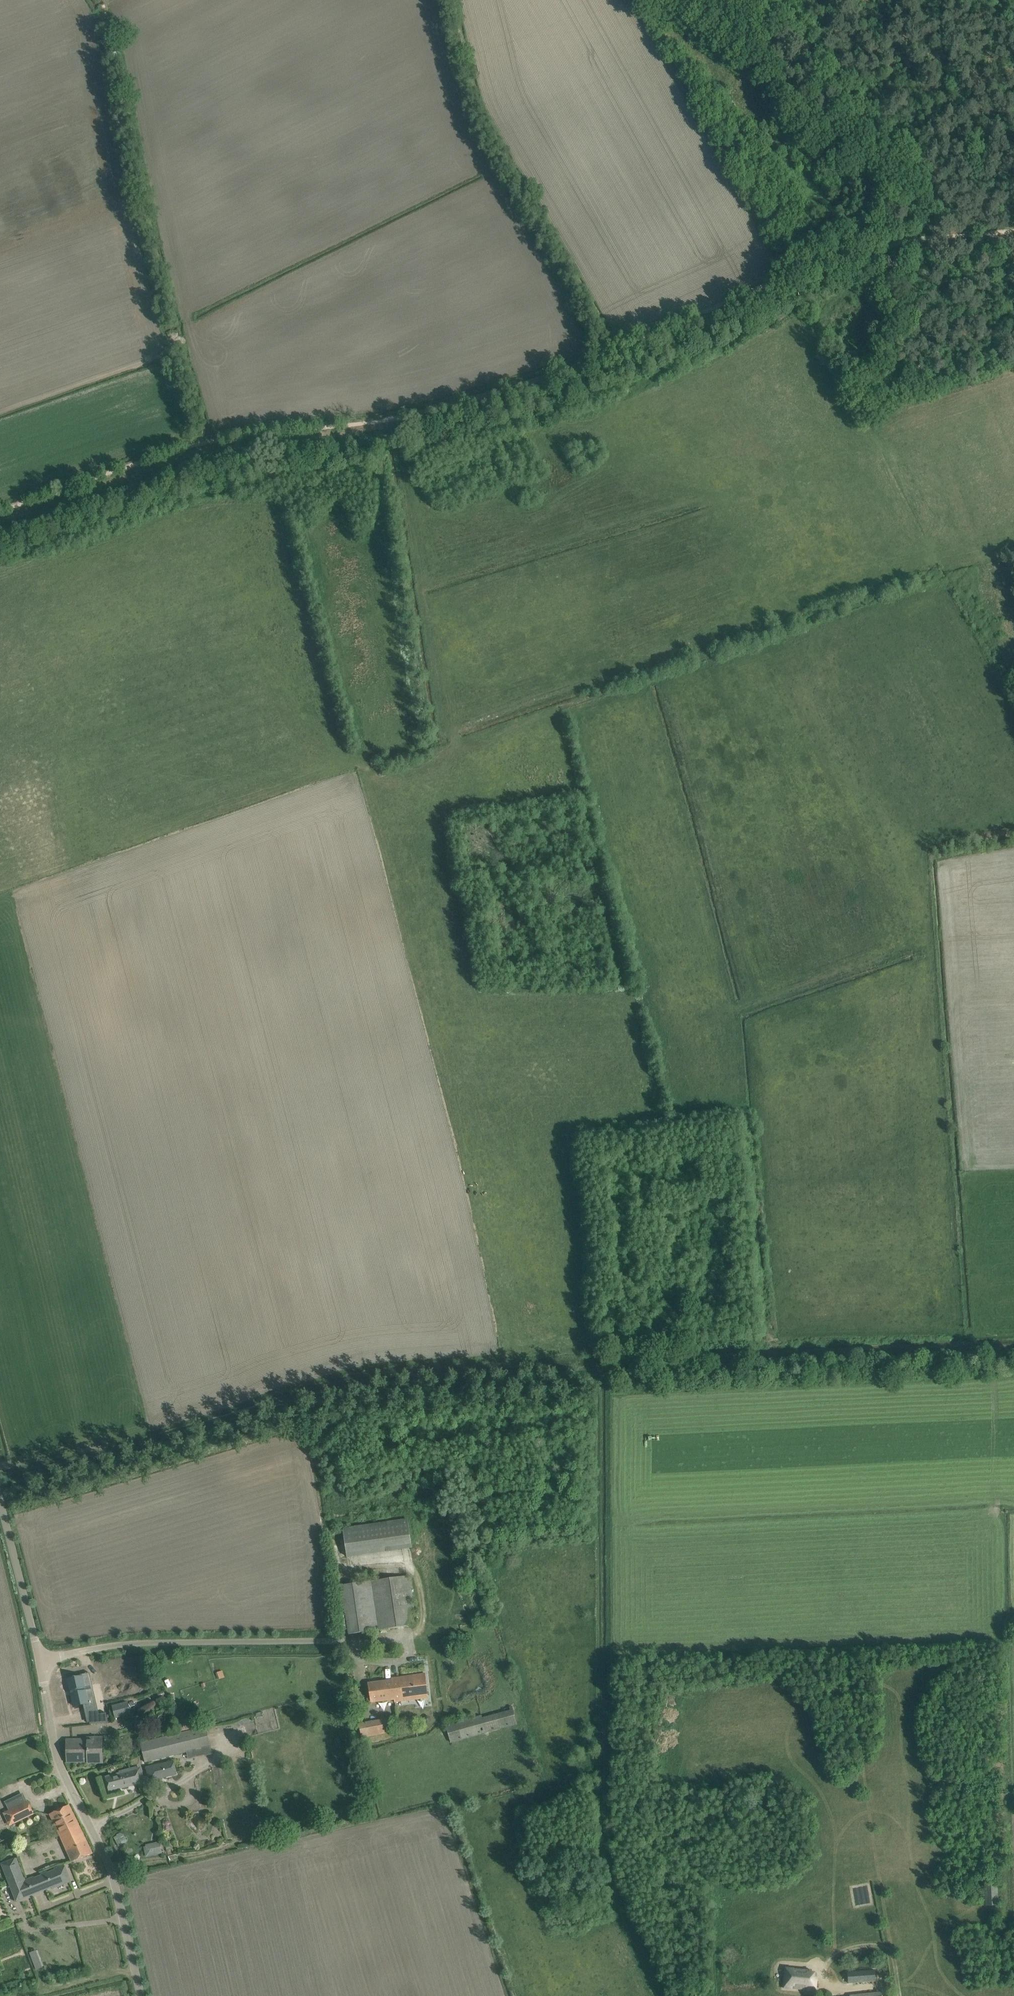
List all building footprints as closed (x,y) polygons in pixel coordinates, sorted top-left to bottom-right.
[(350,1555),(415,1549),(413,1521),(348,1527),(350,1555)] [(410,1576),(352,1584),(341,1586),(349,1635),(414,1625),(413,1618),(415,1618),(411,1587),(412,1587),(410,1576)] [(391,1680),(382,1682),(368,1684),(371,1703),(394,1700),(394,1702),(415,1700),(428,1698),(425,1674),(391,1679),(391,1680)] [(83,1679),(68,1682),(73,1708),(84,1706),(87,1725),(107,1723),(105,1713),(96,1715),(91,1689),(85,1690),(83,1679)] [(115,1719),(132,1714),(128,1701),(112,1706),(115,1719)] [(487,1733),(481,1715),(445,1725),(451,1743),(487,1733)] [(392,1733),(391,1728),(389,1718),(359,1724),(361,1738),(392,1733)] [(180,1721),(176,1722),(178,1732),(191,1729),(191,1728),(189,1719),(180,1721)] [(187,1753),(211,1747),(206,1727),(141,1744),(146,1764),(187,1753)] [(67,1762),(88,1762),(88,1763),(102,1762),(102,1739),(87,1739),(76,1740),(66,1740),(67,1762)] [(173,1761),(161,1764),(160,1762),(154,1763),(155,1765),(146,1767),(148,1776),(149,1776),(150,1779),(153,1779),(153,1780),(176,1775),(173,1761)] [(119,1774),(105,1777),(109,1792),(114,1791),(124,1788),(141,1784),(141,1783),(144,1782),(141,1772),(139,1773),(137,1768),(137,1767),(125,1770),(119,1772),(119,1774)] [(8,1811),(2,1814),(6,1822),(8,1827),(14,1824),(34,1814),(28,1802),(27,1802),(26,1802),(8,1811)] [(59,1836),(71,1863),(84,1858),(93,1854),(79,1826),(69,1806),(65,1808),(60,1810),(49,1816),(59,1836)] [(144,1845),(147,1857),(165,1852),(162,1841),(144,1845)] [(47,1872),(41,1875),(41,1876),(35,1878),(34,1879),(34,1877),(25,1881),(17,1858),(5,1863),(20,1900),(40,1892),(46,1890),(52,1888),(52,1889),(62,1885),(61,1884),(70,1881),(69,1882),(71,1882),(64,1865),(54,1869),(55,1870),(47,1873),(47,1872)] [(985,1907),(999,1906),(997,1882),(983,1882),(985,1907)] [(811,1978),(811,1970),(786,1968),(784,1988),(816,1991),(817,1978),(816,1978),(811,1978)] [(875,1971),(847,1973),(848,1983),(876,1981),(875,1971)]
